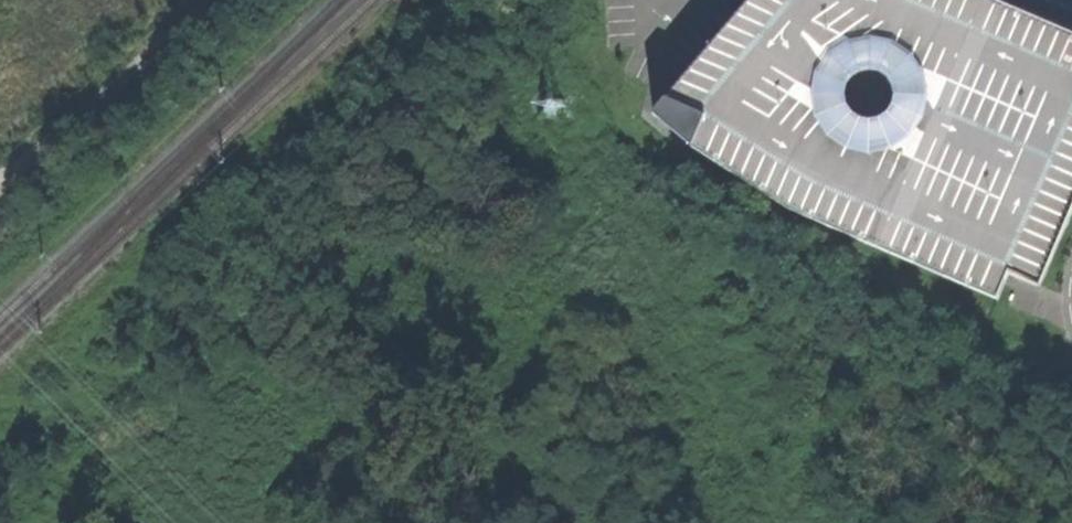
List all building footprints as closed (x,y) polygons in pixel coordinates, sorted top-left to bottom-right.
[(1004,0),(742,0),(677,75),(647,109),(686,145),(788,211),(995,298),(1009,270),(1041,285),(1071,212),(1071,29),(1004,0)]
